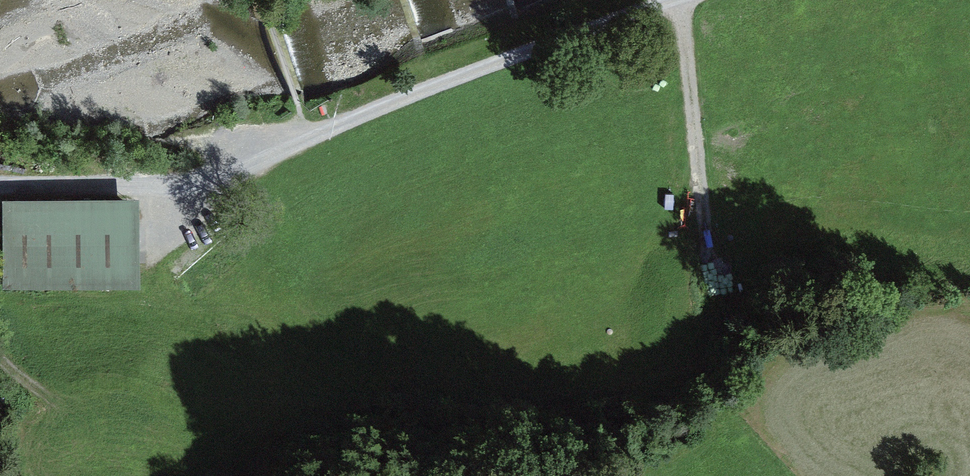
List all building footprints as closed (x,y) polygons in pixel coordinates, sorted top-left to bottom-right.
[(0,200),(0,296),(129,292),(133,198),(0,200)]
